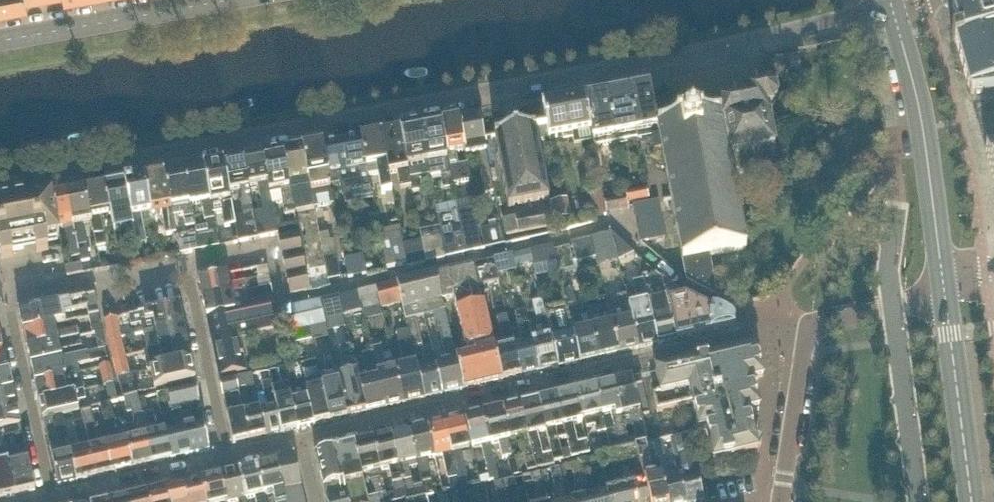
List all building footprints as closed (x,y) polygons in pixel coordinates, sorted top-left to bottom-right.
[(952,7),(958,29),(961,29),(961,32),(953,34),(955,43),(957,42),(972,95),(973,94),(993,92),(993,0),(979,0),(952,7)] [(768,78),(801,75),(799,59),(766,62),(768,78)] [(778,100),(777,91),(769,85),(743,91),(744,98),(718,104),(720,116),(719,116),(719,117),(715,117),(713,117),(713,118),(708,119),(708,118),(706,118),(706,119),(702,120),(698,120),(697,119),(695,119),(695,120),(694,120),(694,121),(690,122),(686,123),(686,122),(685,122),(685,121),(682,122),(682,123),(678,124),(678,125),(674,125),(673,125),(672,125),(672,126),(667,126),(666,126),(666,127),(665,127),(661,128),(661,127),(659,128),(658,128),(659,134),(660,137),(653,139),(656,152),(663,151),(672,200),(665,201),(671,235),(676,233),(677,236),(679,236),(688,284),(715,297),(708,263),(713,262),(714,264),(732,260),(733,267),(749,264),(747,250),(739,214),(738,207),(750,205),(746,183),(742,183),(740,174),(789,165),(786,147),(775,149),(768,109),(774,107),(778,100)] [(659,128),(655,110),(651,88),(629,92),(637,138),(659,134),(658,128),(659,128)] [(616,142),(637,138),(629,92),(608,96),(616,142)] [(594,146),(616,142),(608,96),(586,100),(593,141),(594,146)] [(575,144),(593,141),(586,100),(544,107),(548,127),(550,139),(564,136),(565,140),(574,138),(575,144)] [(495,191),(485,139),(480,115),(460,119),(467,152),(467,156),(479,153),(486,193),(495,191)] [(457,154),(467,152),(460,119),(449,121),(448,121),(447,121),(442,122),(453,183),(462,181),(457,154)] [(453,183),(442,122),(441,122),(421,126),(427,158),(430,177),(442,175),(445,190),(454,188),(453,183)] [(417,161),(427,158),(421,126),(408,129),(401,130),(412,186),(413,193),(422,191),(419,178),(420,178),(417,161)] [(550,199),(536,129),(536,128),(532,129),(533,130),(524,131),(523,131),(520,131),(520,132),(512,134),(512,133),(511,133),(509,133),(509,134),(508,134),(499,136),(499,135),(495,137),(510,207),(550,199)] [(412,186),(401,130),(381,134),(388,169),(389,174),(399,173),(402,188),(412,186)] [(389,174),(388,169),(381,134),(362,138),(369,176),(378,174),(383,194),(393,191),(389,174)] [(354,203),(374,200),(369,176),(362,138),(342,141),(349,181),(354,203)] [(354,203),(349,181),(342,141),(323,145),(331,185),(340,183),(342,195),(348,205),(354,203)] [(334,203),(331,185),(323,145),(303,149),(311,190),(321,188),(324,205),(334,203)] [(318,223),(311,190),(303,149),(284,152),(291,191),(302,189),(309,225),(318,223)] [(295,212),(291,191),(284,152),(264,156),(270,192),(281,190),(286,214),(295,212)] [(270,192),(264,156),(244,160),(249,187),(258,185),(264,212),(254,214),(259,238),(279,234),(278,228),(270,192)] [(249,187),(244,160),(225,164),(224,164),(229,191),(240,189),(245,216),(236,218),(240,242),(259,238),(254,214),(249,187)] [(236,225),(229,191),(224,164),(205,168),(213,214),(222,212),(225,228),(236,225)] [(218,237),(213,214),(205,168),(198,169),(185,171),(191,205),(202,203),(205,221),(206,221),(209,232),(210,237),(198,239),(201,250),(220,246),(218,237)] [(198,239),(191,205),(185,171),(179,172),(179,173),(166,175),(174,215),(184,213),(188,235),(178,236),(182,254),(201,250),(198,239)] [(166,231),(167,231),(168,236),(178,234),(174,215),(166,175),(145,179),(152,214),(162,212),(166,231)] [(154,221),(152,214),(145,179),(133,181),(132,181),(126,182),(132,214),(136,232),(138,246),(147,244),(143,223),(154,221)] [(136,232),(132,214),(126,182),(126,183),(106,186),(112,214),(113,223),(116,236),(136,232)] [(113,223),(112,214),(106,186),(87,190),(92,221),(98,247),(107,245),(103,225),(113,223)] [(629,203),(650,200),(648,188),(627,192),(628,200),(629,203)] [(81,263),(91,261),(83,223),(92,221),(87,190),(68,194),(72,214),(80,257),(81,263)] [(607,215),(607,212),(605,204),(602,191),(590,194),(595,218),(607,215)] [(80,257),(72,214),(68,194),(55,196),(54,199),(53,199),(58,228),(65,227),(72,259),(80,257)] [(53,199),(50,197),(24,202),(25,205),(18,206),(17,203),(0,207),(0,253),(1,253),(2,259),(14,257),(13,251),(25,249),(24,244),(36,241),(38,252),(49,250),(47,239),(60,237),(58,228),(53,199)] [(572,218),(571,214),(568,200),(556,202),(560,220),(572,218)] [(630,208),(629,203),(628,200),(605,204),(607,212),(630,208)] [(637,218),(661,214),(659,201),(634,206),(637,218)] [(554,221),(560,220),(556,202),(551,203),(552,208),(553,214),(554,221)] [(554,221),(553,214),(552,208),(511,216),(515,233),(555,225),(554,221)] [(483,250),(475,214),(474,210),(458,214),(467,254),(483,250)] [(447,258),(467,254),(458,214),(439,218),(442,234),(447,258)] [(663,226),(661,214),(637,218),(639,231),(663,226)] [(280,238),(300,233),(297,223),(278,228),(279,234),(280,238)] [(485,250),(505,244),(501,224),(481,229),(485,250)] [(641,243),(665,238),(663,226),(639,231),(641,243)] [(220,246),(239,243),(237,233),(218,237),(220,246)] [(283,256),(303,252),(300,233),(280,238),(283,256)] [(387,269),(406,265),(400,233),(381,237),(387,269)] [(447,258),(442,234),(422,238),(426,259),(445,255),(446,259),(447,258)] [(599,265),(619,261),(612,234),(611,234),(592,238),(596,254),(599,265)] [(635,254),(612,234),(617,251),(619,260),(619,261),(635,254)] [(596,254),(592,238),(572,243),(576,258),(596,254)] [(408,267),(426,263),(422,241),(403,245),(408,267)] [(328,281),(342,278),(336,247),(332,244),(321,246),(328,281)] [(535,267),(557,262),(553,246),(531,251),(535,267)] [(559,270),(574,266),(570,248),(555,251),(559,270)] [(121,266),(131,264),(128,251),(119,253),(121,266)] [(287,275),(307,271),(303,252),(283,256),(287,275)] [(494,260),(499,283),(519,279),(513,255),(504,257),(494,260)] [(349,279),(367,275),(363,256),(346,259),(349,279)] [(481,287),(499,283),(494,260),(476,264),(481,287)] [(464,390),(504,381),(496,350),(481,287),(476,264),(436,273),(445,311),(464,390)] [(68,277),(84,274),(82,265),(66,268),(68,277)] [(321,276),(308,278),(307,271),(287,275),(291,295),(311,291),(311,290),(324,288),(321,276)] [(406,320),(436,313),(445,311),(436,273),(397,283),(406,320)] [(245,282),(230,285),(229,275),(199,280),(199,281),(200,281),(204,300),(232,294),(247,291),(245,282)] [(667,299),(659,301),(653,276),(642,279),(643,281),(658,345),(678,340),(667,299)] [(682,295),(679,292),(662,278),(667,299),(678,340),(684,339),(737,326),(735,325),(735,322),(737,322),(737,321),(682,295)] [(640,349),(642,348),(658,345),(643,281),(635,283),(639,304),(630,307),(632,319),(640,349)] [(377,288),(381,306),(382,309),(402,304),(397,283),(377,288)] [(363,311),(381,306),(377,288),(358,292),(363,311)] [(274,296),(249,301),(247,291),(232,294),(204,300),(207,318),(271,306),(277,305),(274,296)] [(583,330),(579,315),(574,291),(565,293),(568,306),(570,317),(581,363),(600,358),(593,328),(583,330)] [(344,315),(363,311),(358,292),(340,297),(344,315)] [(619,354),(620,354),(640,349),(632,319),(630,307),(629,303),(628,296),(618,298),(619,305),(609,307),(611,315),(619,354)] [(90,318),(100,316),(96,297),(86,299),(88,309),(90,318)] [(325,320),(344,315),(340,297),(320,301),(325,320)] [(600,358),(605,357),(619,354),(611,315),(609,307),(607,298),(597,300),(599,307),(588,309),(593,328),(600,358)] [(74,301),(20,313),(20,315),(21,314),(24,331),(55,325),(64,323),(62,314),(75,311),(88,309),(86,299),(74,301)] [(326,325),(325,320),(320,301),(287,309),(292,332),(326,325)] [(541,372),(546,371),(559,368),(552,336),(543,301),(533,303),(538,322),(529,324),(533,341),(541,372)] [(184,325),(182,312),(180,304),(179,305),(130,316),(134,335),(143,333),(156,330),(184,325)] [(220,378),(247,372),(240,337),(275,330),(271,306),(207,318),(220,378)] [(581,363),(570,317),(568,306),(558,308),(564,334),(552,336),(559,368),(581,363)] [(446,395),(452,393),(464,390),(445,311),(436,313),(448,362),(439,364),(446,395)] [(541,372),(533,341),(529,324),(526,311),(516,314),(523,343),(514,346),(522,377),(541,372)] [(103,332),(101,323),(100,316),(90,318),(94,334),(103,332)] [(504,381),(522,377),(514,346),(507,316),(498,318),(505,347),(496,350),(504,381)] [(427,367),(424,351),(417,318),(407,320),(409,330),(411,342),(425,400),(444,395),(436,365),(427,367)] [(110,341),(122,338),(118,319),(106,322),(110,341)] [(57,333),(55,325),(24,331),(28,349),(80,337),(78,329),(57,333)] [(132,355),(144,352),(188,343),(184,325),(156,330),(143,333),(146,343),(129,346),(132,355)] [(404,404),(407,404),(425,400),(411,342),(409,330),(399,333),(401,340),(407,366),(396,368),(404,404)] [(106,349),(107,349),(103,332),(94,334),(97,351),(106,349)] [(32,365),(63,359),(61,350),(82,346),(80,337),(28,349),(32,365)] [(114,359),(126,356),(122,338),(110,341),(114,359)] [(393,355),(384,358),(380,341),(370,344),(373,353),(374,360),(386,409),(404,404),(396,368),(393,355)] [(149,371),(152,370),(164,367),(192,361),(188,343),(144,352),(149,371)] [(367,413),(360,382),(357,369),(352,345),(340,348),(347,375),(338,377),(348,418),(367,413)] [(79,366),(109,359),(106,349),(97,351),(63,359),(32,365),(36,383),(80,373),(79,366)] [(762,374),(762,373),(757,350),(656,374),(661,394),(654,396),(658,412),(693,404),(700,432),(707,430),(714,463),(759,453),(763,444),(756,441),(750,413),(760,411),(753,383),(757,382),(757,381),(762,374)] [(321,379),(330,422),(348,418),(338,377),(332,353),(324,355),(327,371),(320,373),(321,379)] [(367,413),(373,412),(386,409),(374,360),(373,353),(364,355),(365,362),(366,367),(357,369),(360,382),(367,413)] [(6,356),(5,354),(0,356),(0,374),(9,372),(6,356)] [(119,378),(130,376),(126,356),(114,359),(118,378),(119,378)] [(196,381),(194,373),(192,361),(164,367),(152,370),(156,389),(196,381)] [(317,361),(305,363),(307,371),(319,368),(317,361)] [(299,429),(315,426),(305,383),(300,364),(292,366),(297,388),(289,389),(292,402),(299,429)] [(105,386),(114,384),(110,366),(101,368),(105,386)] [(283,433),(299,429),(292,402),(289,389),(284,369),(276,370),(280,388),(272,389),(276,405),(283,433)] [(11,379),(9,372),(0,374),(0,392),(13,389),(11,379)] [(85,390),(83,380),(81,373),(80,373),(36,383),(40,400),(84,390),(85,390)] [(138,374),(130,376),(119,378),(124,397),(142,392),(138,374)] [(250,441),(252,440),(266,437),(260,409),(251,374),(244,376),(251,411),(244,413),(250,441)] [(636,386),(643,385),(642,377),(634,379),(636,386)] [(244,413),(240,397),(236,378),(220,382),(225,401),(233,399),(236,415),(228,417),(234,445),(250,441),(244,413)] [(330,422),(321,379),(305,383),(315,426),(330,422)] [(640,447),(648,444),(633,379),(616,383),(624,419),(632,417),(640,447)] [(266,437),(268,437),(283,433),(276,405),(272,389),(270,382),(262,383),(268,407),(260,409),(266,437)] [(624,419),(616,383),(597,388),(604,415),(613,413),(616,429),(608,431),(612,450),(628,446),(624,419)] [(179,407),(190,405),(200,402),(197,386),(158,395),(162,411),(172,409),(179,407)] [(110,403),(119,401),(116,388),(108,390),(110,403)] [(608,431),(604,415),(597,388),(579,392),(587,428),(597,426),(598,434),(608,431)] [(17,407),(13,389),(0,392),(0,411),(17,407)] [(78,402),(87,400),(84,390),(40,400),(44,419),(53,417),(62,415),(80,411),(78,402)] [(579,445),(578,441),(574,425),(583,423),(583,420),(576,393),(558,397),(565,427),(573,459),(590,455),(587,443),(579,445)] [(143,416),(139,396),(125,399),(128,415),(133,414),(136,427),(127,429),(136,468),(154,464),(144,420),(143,416)] [(555,463),(564,461),(556,429),(565,427),(558,397),(540,401),(547,432),(553,454),(555,463)] [(544,457),(543,453),(538,434),(547,432),(540,401),(522,405),(535,460),(537,471),(556,466),(555,463),(553,454),(544,457)] [(117,431),(117,427),(112,403),(102,405),(107,429),(117,472),(136,468),(127,429),(117,431)] [(194,425),(191,409),(190,405),(179,407),(172,409),(176,429),(166,431),(173,459),(211,450),(205,423),(194,425)] [(535,460),(522,405),(504,410),(511,440),(520,438),(527,467),(529,473),(537,471),(535,460)] [(21,425),(17,407),(0,411),(0,430),(21,425)] [(513,457),(509,441),(502,410),(484,414),(491,445),(500,443),(504,459),(513,457)] [(99,447),(95,432),(91,411),(81,414),(83,423),(96,477),(114,473),(108,445),(99,447)] [(158,433),(154,413),(143,416),(144,420),(154,464),(173,459),(166,431),(158,433)] [(500,479),(491,445),(484,414),(466,419),(473,449),(482,447),(486,463),(491,482),(500,479)] [(78,481),(72,454),(62,415),(53,417),(60,445),(50,447),(59,486),(78,481)] [(461,488),(471,486),(462,452),(471,450),(463,419),(446,423),(457,470),(461,488)] [(78,481),(96,477),(83,423),(75,424),(78,436),(76,437),(80,452),(72,454),(78,481)] [(448,472),(457,470),(446,423),(429,427),(436,458),(444,456),(448,472)] [(5,438),(23,434),(21,425),(3,429),(5,438)] [(426,497),(436,494),(433,481),(428,460),(436,458),(429,427),(411,432),(418,462),(423,484),(426,497)] [(415,490),(409,465),(418,462),(411,432),(393,436),(403,482),(407,499),(408,501),(426,497),(424,487),(415,490)] [(393,436),(374,440),(381,471),(391,469),(396,493),(388,495),(389,501),(395,501),(407,499),(403,482),(393,436)] [(26,448),(18,450),(15,439),(5,441),(7,448),(18,496),(36,491),(26,448)] [(605,439),(593,442),(595,452),(607,449),(605,439)] [(705,501),(697,467),(691,439),(672,443),(679,470),(686,501),(705,501)] [(386,494),(381,471),(374,440),(356,445),(363,475),(372,473),(378,496),(386,494)] [(655,450),(654,443),(648,444),(640,447),(637,448),(639,460),(641,467),(649,501),(667,501),(655,450)] [(363,475),(356,445),(316,454),(329,501),(369,501),(363,475)] [(18,496),(7,448),(0,450),(0,499),(6,497),(6,498),(18,496)] [(619,452),(621,464),(639,460),(637,448),(619,452)] [(671,472),(665,448),(655,450),(667,501),(686,501),(679,470),(671,472)] [(612,467),(621,464),(619,452),(600,457),(603,468),(603,469),(612,467)] [(296,459),(277,463),(286,501),(306,501),(296,459)] [(513,478),(520,476),(516,460),(509,462),(513,478)] [(277,463),(259,467),(265,495),(275,493),(277,501),(286,501),(277,463)] [(590,496),(584,472),(582,464),(572,466),(580,498),(571,501),(591,501),(590,496)] [(627,487),(621,464),(612,467),(615,483),(606,485),(608,492),(610,501),(630,501),(627,487)] [(265,495),(259,467),(240,472),(247,499),(256,497),(258,501),(267,501),(265,495)] [(641,467),(632,469),(635,485),(627,487),(630,501),(649,501),(641,467)] [(568,501),(564,485),(560,468),(551,470),(555,487),(559,501),(568,501)] [(603,469),(603,468),(593,470),(599,494),(590,496),(591,501),(610,501),(608,492),(606,485),(603,469)] [(247,499),(240,472),(222,476),(228,501),(233,501),(239,501),(247,501),(247,499)] [(542,474),(523,478),(525,485),(535,483),(537,491),(539,501),(548,501),(546,490),(542,474)] [(222,476),(203,481),(208,501),(228,501),(222,476)] [(518,496),(515,480),(505,483),(509,498),(509,501),(520,501),(518,496)] [(203,481),(184,485),(188,501),(208,501),(203,481)] [(509,498),(505,483),(495,485),(499,501),(509,501),(509,498)] [(184,485),(166,489),(169,501),(188,501),(184,485)] [(166,489),(148,494),(150,501),(169,501),(166,489)] [(148,494),(130,498),(131,501),(150,501),(148,494)]
